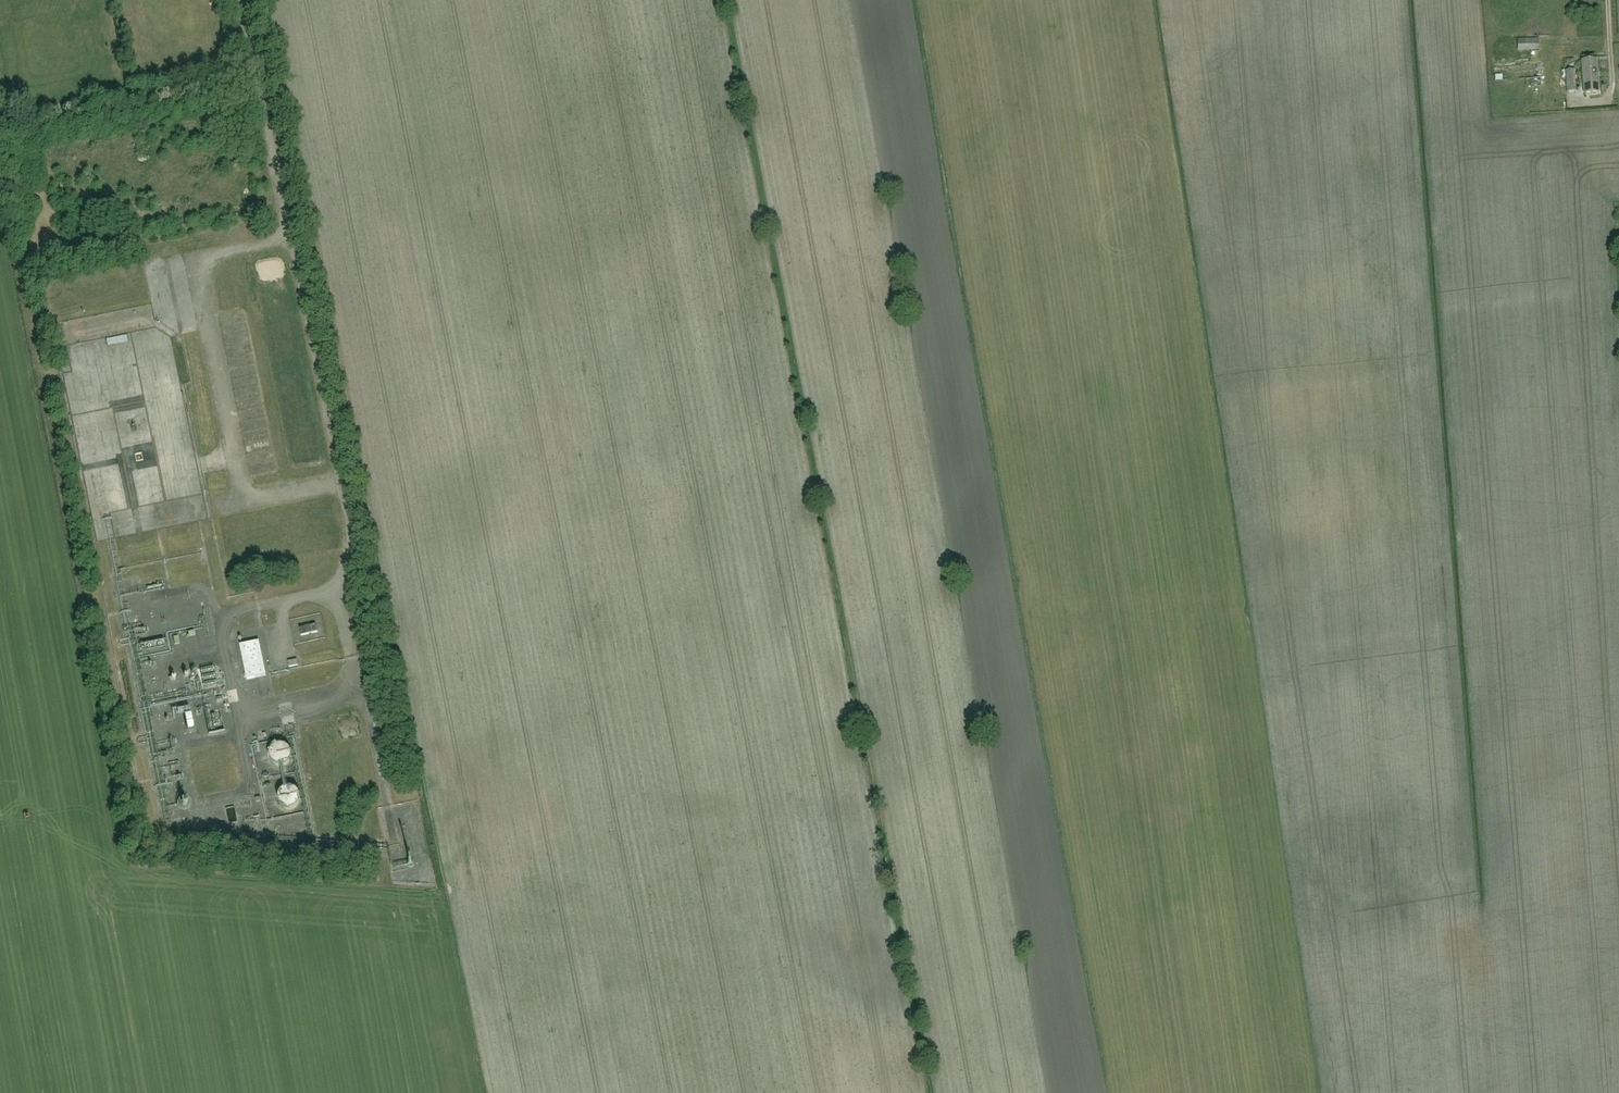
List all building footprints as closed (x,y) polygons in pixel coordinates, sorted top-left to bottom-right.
[(1518,50),(1539,49),(1539,38),(1518,39),(1518,50)] [(1584,93),(1599,92),(1596,59),(1581,61),(1584,93)] [(1567,93),(1576,92),(1575,70),(1565,71),(1567,93)] [(221,225),(238,221),(237,214),(219,218),(221,225)] [(318,632),(316,625),(300,628),(301,636),(318,632)] [(144,646),(164,643),(163,638),(144,641),(144,646)] [(259,641),(240,645),(247,680),(266,676),(259,641)] [(278,800),(297,799),(296,782),(277,783),(278,800)] [(237,809),(230,811),(233,823),(240,821),(237,809)]
